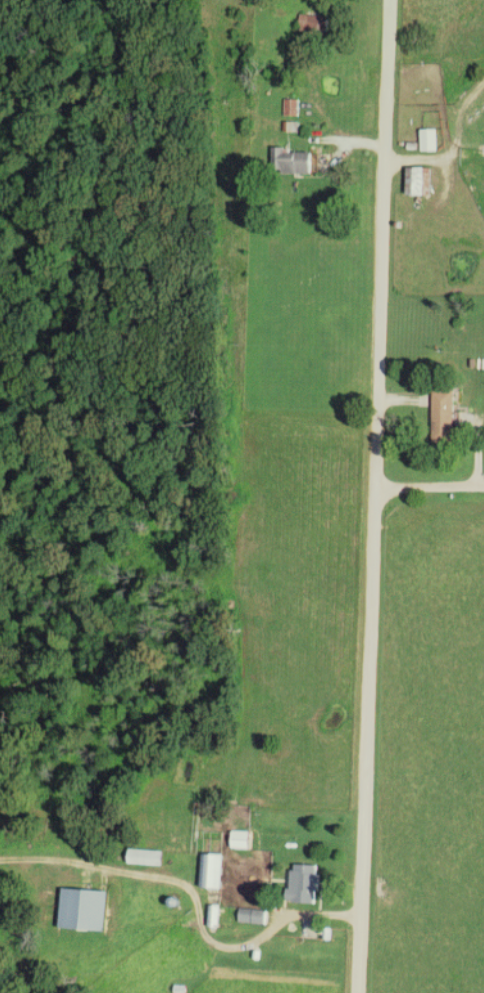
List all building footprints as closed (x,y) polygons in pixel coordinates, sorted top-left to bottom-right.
[(300,28),(320,31),(322,16),(302,13),(300,28)] [(438,128),(422,128),(422,150),(438,150),(438,128)] [(317,173),(317,149),(273,149),(273,173),(317,173)] [(407,194),(431,194),(431,166),(407,166),(407,194)] [(435,391),(435,446),(456,446),(456,391),(435,391)] [(251,832),(234,832),(234,849),(251,849),(251,832)] [(130,865),(164,865),(164,850),(130,850),(130,865)] [(223,888),(223,855),(204,855),(204,888),(223,888)] [(291,903),(319,903),(319,865),(291,865),(291,903)] [(62,929),(107,931),(109,891),(64,889),(62,929)] [(242,923),(267,923),(267,910),(242,910),(242,923)]
